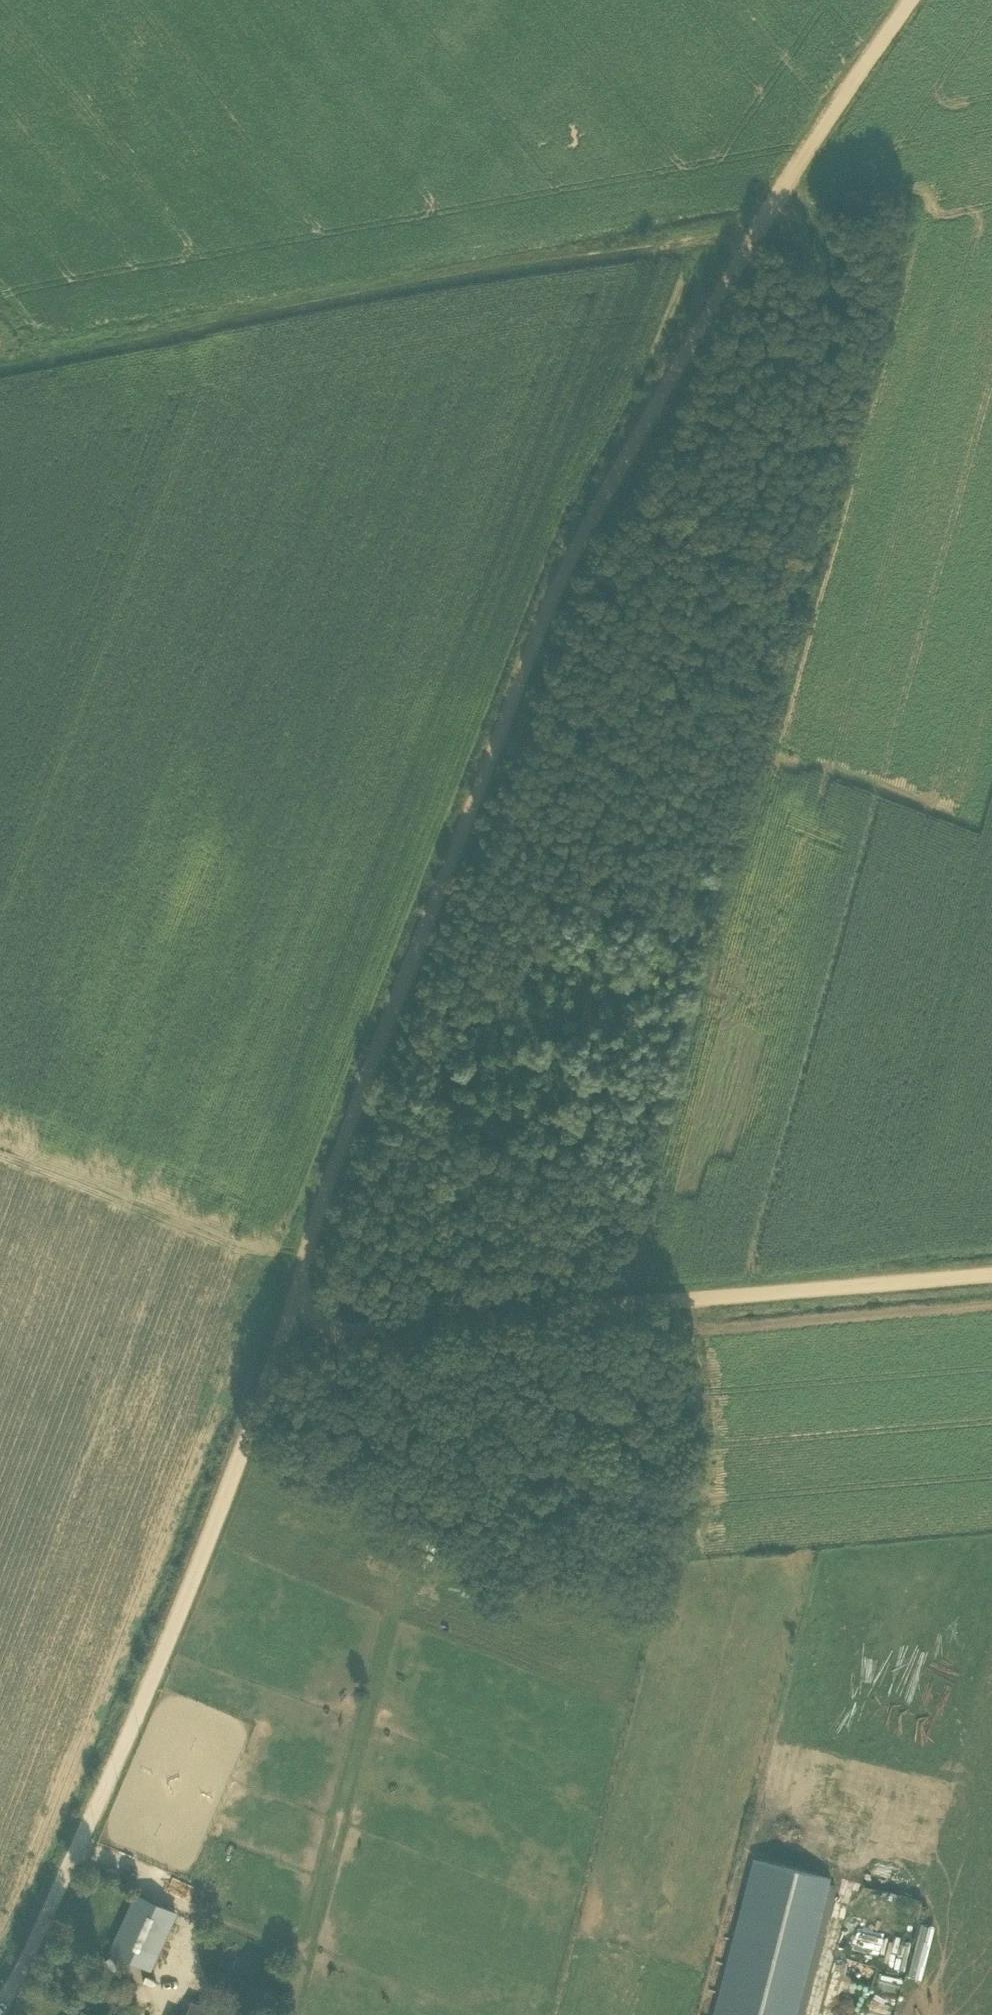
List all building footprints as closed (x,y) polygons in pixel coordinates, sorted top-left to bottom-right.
[(715,2014),(796,2014),(831,1877),(755,1858),(715,2014)] [(112,1950),(151,1967),(176,1910),(138,1893),(112,1950)]
